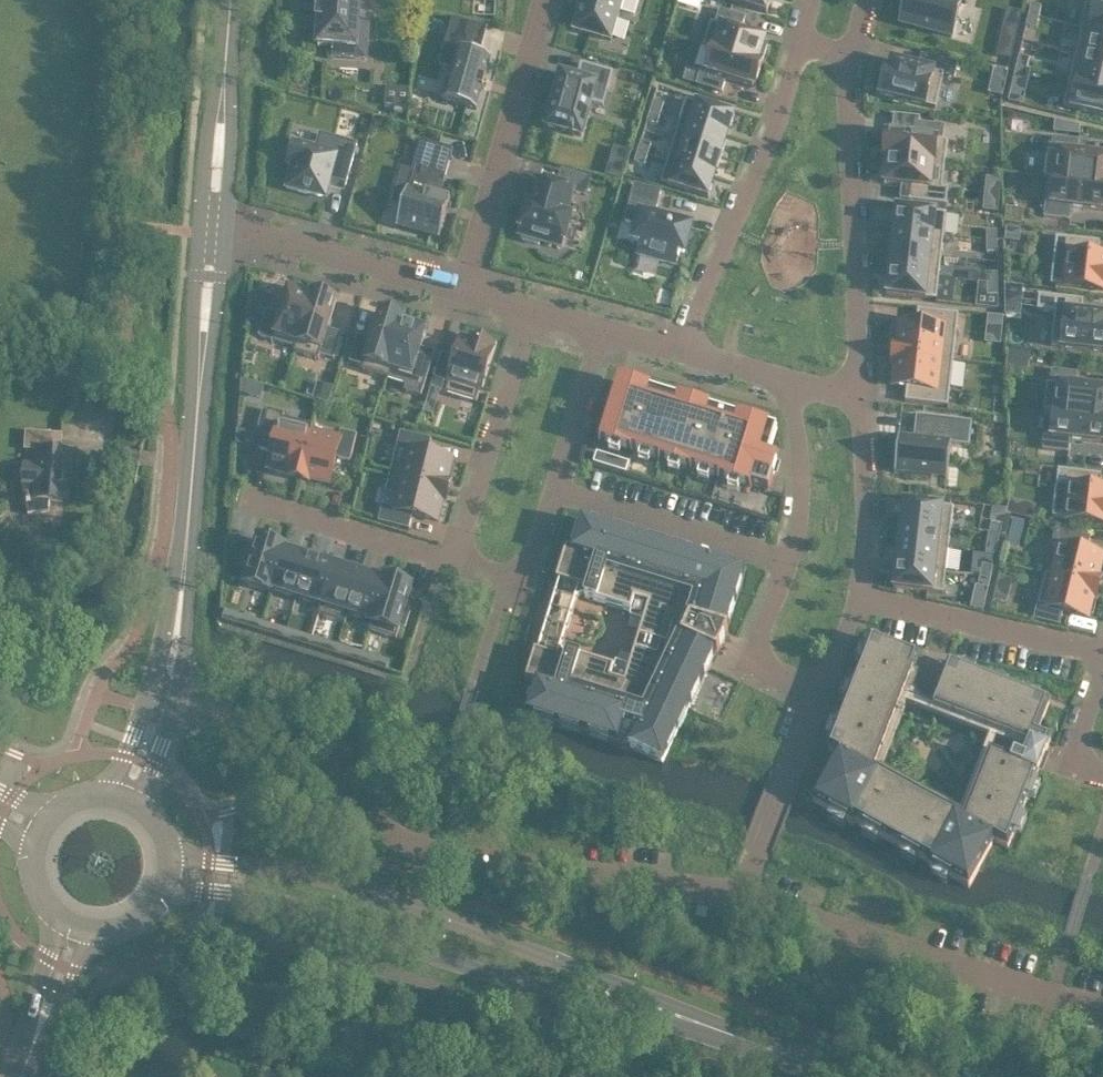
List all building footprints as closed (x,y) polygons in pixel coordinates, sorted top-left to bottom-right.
[(315,0),(319,1),(317,21),(313,20),(312,39),(316,39),(316,43),(317,43),(317,42),(353,44),(354,42),(363,42),(364,22),(355,21),(357,0),(315,0)] [(573,26),(606,35),(616,0),(578,0),(572,24),(571,24),(571,26),(573,27),(573,26)] [(765,9),(768,0),(735,0),(765,9)] [(950,33),(958,0),(903,0),(898,19),(950,33)] [(1078,25),(1080,25),(1102,31),(1102,1),(1097,0),(1084,0),(1078,25)] [(1037,14),(1040,3),(1029,1),(1027,12),(1037,14)] [(1002,20),(1017,24),(1021,9),(1006,5),(1002,20)] [(712,46),(760,61),(760,59),(766,41),(764,40),(765,36),(739,28),(744,14),(718,6),(714,20),(709,19),(701,43),(712,46)] [(1035,25),(1037,14),(1027,12),(1024,23),(1035,25)] [(481,24),(451,15),(446,33),(457,36),(440,97),(474,106),(475,105),(474,105),(480,85),(481,86),(484,75),(483,75),(488,55),(489,55),(489,54),(478,51),(481,40),(477,39),(481,24)] [(1080,25),(1074,51),(1102,57),(1102,31),(1080,25)] [(760,61),(712,46),(705,67),(699,65),(698,69),(694,81),(720,89),(725,75),(752,84),(760,61)] [(875,88),(879,89),(878,92),(934,105),(942,72),(953,75),(956,60),(920,51),(917,64),(890,58),(888,67),(884,66),(884,70),(879,69),(875,88)] [(1074,51),(1068,75),(1102,83),(1102,57),(1074,51)] [(1025,66),(1028,55),(1017,53),(1015,64),(1025,66)] [(611,69),(580,60),(575,76),(560,72),(554,92),(551,102),(545,123),(567,129),(567,131),(572,132),(572,131),(580,133),(593,83),(606,87),(611,69)] [(1004,80),(1007,67),(993,64),(991,77),(1004,80)] [(1023,77),(1025,66),(1015,64),(1012,74),(1023,77)] [(1068,75),(1062,103),(1102,113),(1102,83),(1068,75)] [(407,86),(385,84),(384,101),(406,103),(407,86)] [(729,124),(733,111),(685,96),(678,117),(725,132),(727,124),(729,124)] [(659,111),(662,101),(652,98),(649,108),(659,111)] [(655,122),(659,111),(649,108),(645,119),(655,122)] [(885,130),(882,155),(943,162),(946,137),(941,137),(943,122),(916,119),(917,114),(903,112),(901,132),(889,131),(885,130)] [(722,140),(725,132),(678,117),(672,138),(720,153),(724,141),(722,140)] [(305,189),(316,192),(317,192),(319,192),(321,192),(322,191),(324,190),(325,189),(326,187),(327,186),(329,178),(344,182),(355,141),(318,131),(314,144),(292,138),(285,161),(291,162),(284,185),(305,190),(305,189)] [(1051,134),(1050,147),(1046,147),(1043,173),(1102,180),(1102,154),(1076,150),(1077,137),(1051,134)] [(438,235),(449,196),(438,193),(451,146),(419,137),(395,223),(438,235)] [(646,152),(649,141),(639,138),(636,149),(646,152)] [(716,165),(720,153),(672,138),(665,159),(712,173),(714,165),(716,165)] [(643,163),(646,152),(636,149),(633,159),(643,163)] [(882,155),(880,175),(883,176),(882,180),(909,183),(907,198),(938,201),(944,202),(947,185),(941,184),(943,162),(882,155)] [(709,181),(712,173),(665,159),(659,180),(707,194),(711,181),(709,181)] [(556,183),(537,177),(530,203),(525,202),(518,232),(522,233),(521,237),(538,242),(539,238),(560,243),(568,213),(564,212),(570,188),(583,192),(588,175),(560,168),(556,183)] [(1043,173),(1043,174),(1048,175),(1045,200),(1044,200),(1042,214),(1068,216),(1070,203),(1102,207),(1102,180),(1043,173)] [(630,194),(624,218),(636,221),(633,236),(639,238),(636,251),(674,261),(678,248),(682,249),(689,223),(652,214),(655,201),(659,188),(633,181),(630,194)] [(981,200),(980,208),(996,210),(997,201),(981,200)] [(892,226),(942,231),(944,210),(895,204),(892,226)] [(1004,205),(1003,218),(1019,220),(1021,206),(1004,205)] [(1003,236),(1017,237),(1018,226),(1005,225),(1003,236)] [(892,226),(890,247),(940,253),(942,231),(892,226)] [(984,227),(985,238),(995,238),(995,227),(984,227)] [(1055,233),(1049,281),(1102,287),(1102,254),(1096,253),(1098,238),(1055,233)] [(995,249),(995,238),(985,238),(985,249),(995,249)] [(890,247),(887,269),(937,275),(940,253),(890,247)] [(937,275),(887,269),(885,291),(935,296),(937,275)] [(985,280),(985,281),(996,281),(996,270),(968,270),(968,278),(985,280)] [(996,292),(996,281),(985,281),(986,292),(996,292)] [(1020,283),(1001,281),(1002,294),(1019,296),(1020,283)] [(265,307),(257,333),(271,337),(294,344),(310,290),(291,285),(291,287),(287,286),(279,311),(265,307)] [(335,298),(310,290),(294,344),(292,349),(317,356),(318,352),(332,356),(340,330),(326,326),(335,298)] [(1080,310),(1081,297),(1070,295),(1037,292),(1036,307),(1053,309),(1049,342),(1102,349),(1102,313),(1080,310)] [(951,357),(955,325),(957,311),(916,306),(914,321),(897,319),(895,339),(893,338),(893,342),(894,342),(893,350),(951,357)] [(356,333),(348,359),(362,363),(360,367),(385,375),(403,317),(378,309),(370,337),(356,333)] [(421,322),(403,317),(385,375),(422,386),(431,355),(417,350),(425,326),(421,325),(421,322)] [(440,351),(429,385),(443,389),(443,390),(474,399),(492,342),(487,340),(485,337),(477,335),(475,336),(469,335),(468,336),(460,334),(454,355),(440,351)] [(1004,365),(1015,366),(1017,349),(1006,348),(1004,365)] [(948,389),(951,357),(893,350),(892,359),(891,358),(891,362),(892,362),(890,382),(905,383),(903,398),(946,403),(948,389)] [(1102,413),(1102,386),(1075,383),(1076,370),(1050,367),(1049,380),(1045,380),(1042,406),(1102,413)] [(649,388),(617,378),(599,437),(749,484),(750,482),(767,488),(776,456),(759,451),(765,432),(763,432),(735,423),(733,422),(733,423),(706,415),(706,414),(704,414),(675,405),(674,404),(673,405),(646,396),(649,388)] [(326,400),(331,384),(315,380),(310,395),(326,400)] [(330,402),(340,405),(342,399),(332,396),(330,402)] [(1042,406),(1042,407),(1053,408),(1050,432),(1043,431),(1041,446),(1067,449),(1069,436),(1102,440),(1102,413),(1042,406)] [(282,411),(265,407),(256,445),(270,449),(266,466),(286,471),(285,472),(289,473),(289,471),(297,473),(309,422),(281,415),(282,411)] [(970,418),(919,412),(917,435),(897,432),(893,469),(946,475),(950,440),(967,442),(970,418)] [(337,434),(309,427),(310,422),(309,422),(297,473),(305,475),(305,477),(308,477),(308,476),(328,481),(334,455),(348,458),(355,432),(339,428),(337,434)] [(235,441),(244,443),(247,430),(236,427),(235,441)] [(429,436),(399,428),(388,473),(444,487),(446,479),(448,479),(449,476),(447,476),(452,456),(426,450),(429,436)] [(26,510),(26,511),(47,508),(47,497),(66,499),(70,449),(59,448),(61,431),(24,429),(23,447),(36,448),(35,463),(22,462),(20,482),(22,482),(27,510),(26,510)] [(627,459),(595,449),(591,459),(624,469),(627,459)] [(1051,513),(1102,520),(1102,487),(1095,486),(1097,471),(1057,466),(1051,513)] [(444,487),(388,473),(384,488),(394,491),(391,505),(381,502),(377,518),(407,526),(411,512),(437,518),(442,498),(443,499),(444,496),(442,495),(444,487)] [(1007,497),(1004,510),(1030,517),(1033,504),(1007,497)] [(902,498),(899,520),(949,525),(952,504),(902,498)] [(1020,529),(1023,518),(1011,515),(1009,527),(1020,529)] [(742,568),(580,518),(571,547),(565,545),(555,578),(557,578),(554,585),(551,597),(535,649),(533,648),(523,680),(533,683),(527,701),(525,710),(524,712),(616,740),(617,737),(629,741),(628,745),(661,760),(664,752),(686,706),(707,661),(705,660),(710,648),(715,650),(726,627),(724,626),(742,568)] [(990,519),(987,530),(998,532),(1000,522),(990,519)] [(899,520),(897,541),(947,547),(949,525),(899,520)] [(1043,571),(1095,583),(1097,575),(1099,576),(1099,572),(1098,572),(1102,553),(1085,548),(1089,534),(1054,526),(1050,542),(1056,543),(1049,571),(1044,570),(1043,571)] [(987,530),(985,541),(996,543),(998,532),(987,530)] [(282,544),(256,536),(252,547),(247,545),(243,560),(248,562),(242,580),(269,588),(282,544)] [(894,563),(944,569),(947,547),(897,541),(894,563)] [(283,545),(282,544),(269,588),(270,589),(270,587),(295,594),(307,554),(283,546),(283,545)] [(332,562),(307,554),(295,594),(319,602),(316,612),(317,612),(320,602),(332,562)] [(981,561),(979,572),(989,574),(991,563),(981,561)] [(358,570),(332,562),(320,602),(317,612),(342,620),(358,570)] [(942,590),(944,569),(894,563),(892,585),(942,590)] [(382,577),(358,570),(342,620),(343,620),(347,610),(370,617),(367,628),(368,628),(384,576),(383,575),(382,577)] [(1093,592),(1095,583),(1043,571),(1032,616),(1058,622),(1062,608),(1088,614),(1088,611),(1091,611),(1094,599),(1092,598),(1092,595),(1094,595),(1095,592),(1093,592)] [(989,574),(979,572),(976,583),(987,585),(989,574)] [(991,596),(1003,600),(1009,576),(996,573),(991,596)] [(410,584),(384,576),(368,628),(394,636),(398,623),(404,624),(408,609),(403,608),(410,584)] [(237,612),(223,608),(220,617),(234,621),(237,612)] [(273,623),(259,619),(256,628),(270,632),(273,623)] [(298,631),(285,627),(282,636),(295,640),(298,631)] [(324,639),(310,634),(307,644),(321,648),(324,639)] [(872,769),(917,654),(870,636),(866,646),(869,647),(863,663),(860,662),(852,683),(854,684),(848,700),(845,699),(837,720),(840,722),(834,737),(831,736),(827,747),(836,752),(810,798),(829,809),(831,806),(846,814),(844,817),(851,821),(853,819),(863,824),(865,822),(880,830),(878,833),(902,846),(903,843),(918,851),(917,854),(927,860),(926,862),(933,866),(934,863),(949,871),(948,874),(967,884),(985,852),(992,838),(1006,845),(1012,830),(1009,829),(1015,813),(1018,814),(1026,796),(1023,794),(1029,779),(1032,780),(1035,772),(1045,747),(1049,736),(1035,731),(1047,700),(948,661),(931,705),(1028,743),(1024,756),(1013,752),(1009,760),(989,752),(963,819),(872,769)] [(349,646),(336,642),(333,652),(346,656),(349,646)] [(375,654),(361,650),(358,659),(372,663),(375,654)]
